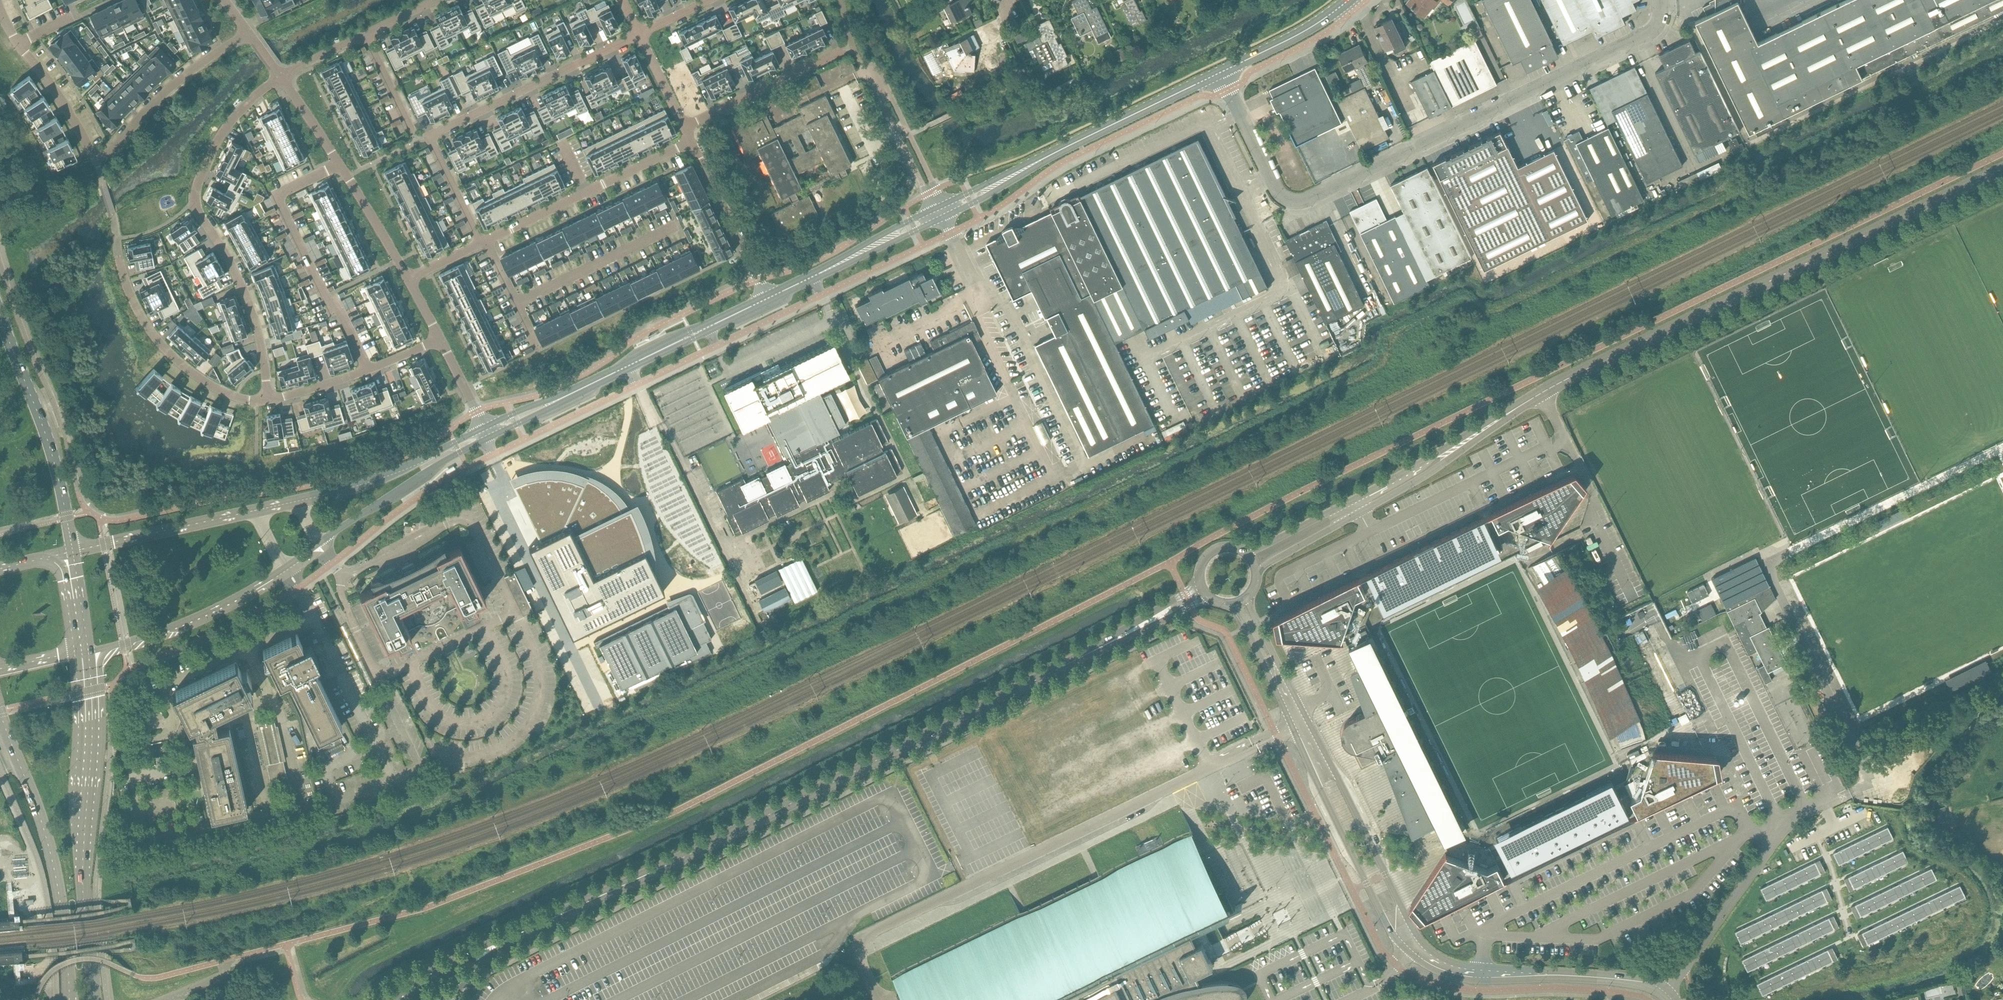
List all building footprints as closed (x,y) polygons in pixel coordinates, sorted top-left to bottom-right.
[(23,3),(26,8),(26,9),(29,15),(30,16),(52,4),(50,0),(22,0),(23,3)] [(123,0),(112,5),(122,26),(123,28),(134,23),(123,0)] [(123,0),(134,23),(144,18),(142,13),(144,12),(140,3),(138,4),(136,0),(123,0)] [(168,8),(185,0),(164,0),(168,8)] [(168,8),(173,19),(196,8),(192,0),(185,0),(168,8)] [(254,2),(257,9),(259,9),(261,13),(272,8),(276,6),(279,13),(295,5),(293,0),(258,0),(254,2)] [(484,5),(476,9),(485,27),(494,23),(491,16),(502,11),(497,0),(482,0),(484,5)] [(502,11),(513,6),(516,12),(526,7),(522,0),(497,0),(502,11)] [(639,4),(642,3),(648,15),(660,9),(657,2),(661,0),(637,0),(639,4)] [(753,12),(747,0),(746,0),(737,4),(736,2),(727,7),(734,21),(753,13),(753,12)] [(757,22),(769,16),(772,21),(778,17),(773,5),(766,8),(762,0),(747,0),(753,12),(753,13),(757,22)] [(785,14),(783,10),(795,4),(793,0),(778,0),(779,2),(773,5),(778,17),(785,14)] [(936,2),(936,3),(940,12),(944,9),(951,23),(972,12),(968,4),(977,0),(941,0),(936,2)] [(1092,9),(1087,0),(1074,0),(1072,1),(1079,14),(1071,18),(1080,36),(1092,30),(1099,43),(1111,37),(1096,6),(1092,9)] [(1119,4),(1124,2),(1126,5),(1121,7),(1124,13),(1124,12),(1130,24),(1139,20),(1140,23),(1147,20),(1142,10),(1140,11),(1134,0),(1117,0),(1119,4)] [(1407,3),(1424,16),(1432,7),(1435,9),(1441,2),(1439,1),(1440,0),(1409,0),(1407,3)] [(1558,56),(1552,44),(1531,0),(1483,0),(1513,63),(1519,60),(1525,72),(1558,56)] [(1563,44),(1592,30),(1596,37),(1625,22),(1622,15),(1636,9),(1633,1),(1635,0),(1542,0),(1563,44)] [(1703,7),(1707,15),(1696,21),(1749,132),(1755,129),(1758,135),(1786,121),(1783,115),(1888,64),(2002,9),(2002,0),(1844,0),(1758,42),(1738,2),(1742,1),(1742,0),(1716,0),(1716,1),(1703,7)] [(619,26),(608,4),(596,10),(594,6),(587,10),(593,22),(599,19),(607,35),(616,31),(615,29),(619,26)] [(112,5),(102,10),(112,31),(113,30),(122,26),(112,5)] [(472,11),(463,15),(458,5),(447,11),(457,33),(468,28),(471,34),(481,29),(472,11)] [(1074,6),(1068,9),(1071,16),(1077,12),(1074,6)] [(196,8),(173,19),(179,30),(202,19),(196,8)] [(584,43),(585,45),(594,41),(586,25),(593,22),(587,10),(586,8),(576,13),(579,18),(569,23),(580,45),(584,43)] [(102,10),(89,16),(94,25),(96,24),(102,38),(114,33),(113,30),(112,31),(102,10)] [(821,10),(814,13),(820,25),(827,22),(821,10)] [(431,31),(440,49),(449,44),(447,38),(457,33),(447,11),(435,16),(440,26),(431,31)] [(696,22),(697,24),(703,36),(722,27),(716,15),(705,20),(704,18),(696,22)] [(1374,27),(1376,31),(1375,31),(1376,33),(1377,33),(1385,49),(1392,46),(1395,52),(1406,47),(1398,30),(1400,28),(1398,23),(1395,24),(1392,18),(1374,27)] [(202,19),(179,30),(184,41),(207,30),(202,19)] [(981,19),(974,22),(977,27),(983,24),(981,19)] [(1032,40),(1026,43),(1029,50),(1033,48),(1036,55),(1041,66),(1051,61),(1055,70),(1068,64),(1065,57),(1067,56),(1061,43),(1058,44),(1055,37),(1058,36),(1056,32),(1050,19),(1034,26),(1039,37),(1032,40)] [(562,36),(569,33),(563,21),(556,25),(558,29),(546,34),(556,57),(561,55),(562,57),(570,53),(562,36)] [(736,23),(729,26),(735,38),(742,35),(736,23)] [(1477,23),(1472,26),(1475,31),(1478,37),(1483,35),(1477,23)] [(703,36),(697,24),(687,29),(686,26),(678,31),(685,46),(703,36)] [(729,26),(722,30),(728,42),(735,38),(729,26)] [(402,32),(413,55),(423,49),(425,52),(435,48),(427,32),(419,37),(414,27),(402,32)] [(822,27),(803,36),(810,48),(820,44),(821,46),(829,42),(822,27)] [(52,44),(50,45),(58,55),(78,40),(71,30),(62,36),(60,34),(50,42),(52,44)] [(207,30),(184,41),(189,52),(196,49),(197,51),(208,46),(207,44),(213,41),(207,30)] [(772,34),(778,46),(785,43),(779,30),(772,34)] [(1014,36),(1017,43),(1029,38),(1025,30),(1014,36)] [(402,32),(390,38),(395,48),(386,52),(395,70),(404,65),(402,60),(413,55),(402,32)] [(532,72),(543,66),(538,56),(547,52),(538,33),(529,38),(532,44),(521,49),(532,72)] [(938,48),(943,58),(959,50),(968,70),(981,64),(978,58),(983,56),(979,46),(980,45),(975,33),(963,39),(962,37),(938,48)] [(765,37),(771,49),(778,46),(772,34),(765,37)] [(810,48),(803,36),(785,45),(791,57),(801,52),(802,54),(811,50),(810,48)] [(12,48),(6,38),(0,41),(0,54),(12,48)] [(1434,70),(1452,106),(1497,84),(1475,39),(1430,61),(1434,70)] [(78,40),(58,55),(65,64),(82,52),(82,53),(86,50),(78,40)] [(1721,140),(1739,132),(1700,51),(1696,53),(1689,40),(1659,54),(1665,68),(1655,73),(1699,162),(1726,149),(1721,140)] [(1365,89),(1374,85),(1364,64),(1368,62),(1359,44),(1337,55),(1346,73),(1355,68),(1360,79),(1364,87),(1365,89)] [(158,46),(148,55),(151,59),(151,58),(166,73),(166,72),(167,72),(175,64),(174,62),(176,61),(167,52),(165,53),(161,49),(158,46)] [(680,50),(686,62),(693,59),(687,47),(680,50)] [(532,72),(521,49),(510,55),(507,48),(497,53),(506,71),(515,67),(520,77),(532,72)] [(735,52),(728,55),(734,67),(740,64),(749,81),(757,77),(756,74),(760,73),(754,60),(749,50),(737,56),(735,52)] [(6,61),(15,54),(13,51),(0,59),(0,74),(10,67),(6,61)] [(760,73),(770,68),(771,70),(779,66),(772,51),(754,60),(760,73)] [(82,52),(65,64),(72,74),(89,62),(88,61),(82,53),(82,52)] [(623,77),(629,90),(636,86),(634,82),(646,76),(635,54),(631,56),(630,54),(621,58),(629,74),(623,77)] [(447,55),(441,58),(444,63),(450,60),(447,55)] [(484,60),(487,66),(476,71),(487,93),(499,88),(494,78),(502,73),(493,55),(484,60)] [(736,87),(728,70),(734,67),(728,55),(721,58),(723,63),(712,68),(723,91),(727,89),(727,91),(736,87)] [(843,76),(852,71),(855,70),(848,55),(836,61),(843,76)] [(72,74),(80,84),(81,83),(83,85),(92,78),(95,81),(99,77),(103,73),(100,68),(92,58),(88,61),(89,62),(72,74)] [(143,67),(157,82),(166,73),(151,58),(151,59),(143,67)] [(326,84),(348,73),(342,61),(320,71),(324,80),(326,79),(328,82),(326,83),(326,84)] [(708,62),(697,68),(700,73),(711,67),(708,62)] [(608,95),(620,89),(622,93),(629,90),(623,77),(616,81),(609,64),(600,68),(601,70),(597,72),(607,92),(608,95)] [(141,65),(132,74),(148,90),(157,82),(143,67),(141,65)] [(1634,66),(1590,88),(1607,124),(1616,120),(1647,183),(1683,165),(1634,66)] [(712,68),(700,74),(698,70),(691,73),(697,85),(703,82),(711,99),(720,95),(719,93),(723,91),(712,68)] [(1294,77),(1269,90),(1273,98),(1270,99),(1277,112),(1279,111),(1296,145),(1342,123),(1315,68),(1299,75),(1300,77),(1295,79),(1294,77)] [(462,70),(453,75),(462,93),(470,89),(475,99),(487,93),(476,71),(465,76),(462,70)] [(1429,117),(1452,106),(1434,70),(1411,81),(1429,117)] [(592,72),(584,76),(592,93),(586,95),(592,108),(598,104),(596,100),(608,95),(597,72),(593,74),(592,72)] [(1336,72),(1326,77),(1330,85),(1340,80),(1336,72)] [(348,73),(326,84),(330,92),(332,91),(334,94),(332,95),(334,94),(350,87),(353,85),(348,73)] [(123,82),(123,83),(139,99),(148,91),(148,90),(132,74),(123,82)] [(794,100),(821,87),(815,75),(788,88),(794,100)] [(12,87),(11,89),(12,90),(24,108),(33,103),(26,93),(36,85),(29,76),(13,88),(12,87)] [(458,95),(449,77),(439,81),(442,87),(431,93),(442,115),(454,109),(449,99),(458,95)] [(1360,79),(1348,84),(1350,87),(1352,93),(1364,87),(1360,79)] [(121,81),(112,90),(130,108),(139,99),(123,83),(123,82),(121,81)] [(334,94),(332,95),(336,104),(338,103),(339,106),(337,107),(359,97),(353,85),(350,87),(334,94)] [(570,95),(565,85),(554,91),(564,113),(575,108),(578,114),(588,109),(579,91),(570,95)] [(1364,87),(1352,93),(1337,100),(1362,151),(1389,138),(1365,89),(1364,87)] [(112,90),(103,99),(106,103),(106,102),(121,117),(130,108),(112,90)] [(544,123),(564,113),(554,91),(542,97),(547,107),(538,111),(544,123)] [(425,111),(430,121),(442,115),(431,93),(418,99),(415,95),(409,98),(417,115),(425,111)] [(794,192),(801,189),(795,175),(824,161),(830,175),(851,165),(829,119),(835,116),(825,95),(798,108),(801,114),(772,128),(764,111),(758,114),(757,112),(743,119),(744,121),(731,127),(747,159),(759,153),(781,199),(789,195),(792,203),(770,214),(780,235),(818,216),(808,195),(798,201),(794,192)] [(33,103),(24,108),(25,110),(25,109),(36,127),(36,128),(37,128),(45,123),(39,113),(50,106),(43,96),(33,103)] [(359,97),(337,107),(341,115),(344,114),(345,118),(343,119),(365,109),(359,97)] [(272,111),(259,118),(264,128),(264,129),(284,119),(280,109),(281,109),(278,101),(269,105),(272,111)] [(106,103),(97,111),(101,116),(100,117),(108,126),(110,125),(112,126),(121,118),(120,117),(121,117),(106,102),(106,103)] [(535,113),(526,117),(521,107),(509,113),(520,135),(531,130),(534,136),(544,131),(535,113)] [(365,109),(343,119),(347,127),(349,126),(351,130),(349,131),(371,121),(365,109)] [(673,126),(673,127),(664,109),(654,114),(666,139),(670,137),(671,138),(676,135),(675,134),(677,133),(673,126)] [(512,146),(509,140),(520,135),(509,113),(497,118),(502,128),(493,133),(502,151),(512,146)] [(656,144),(662,141),(662,140),(666,139),(654,114),(644,119),(656,144)] [(45,123),(37,128),(38,130),(43,139),(47,148),(48,149),(57,144),(56,144),(51,134),(62,128),(56,117),(45,123)] [(264,128),(261,130),(266,141),(269,139),(289,129),(290,129),(287,122),(286,122),(284,119),(264,129),(264,128)] [(656,144),(644,119),(634,124),(645,149),(649,147),(650,148),(655,146),(654,144),(655,144),(656,144)] [(371,121),(349,131),(353,139),(355,138),(357,142),(355,143),(376,132),(371,121)] [(642,150),(645,149),(634,124),(623,129),(635,154),(642,151),(642,150)] [(1579,130),(1565,137),(1587,182),(1594,179),(1610,212),(1611,215),(1615,213),(1617,218),(1639,207),(1637,203),(1644,199),(1608,127),(1583,139),(1579,130)] [(289,129),(269,139),(274,149),(294,139),(295,139),(292,132),(291,132),(290,129),(289,129)] [(489,157),(498,153),(489,134),(481,139),(476,129),(464,134),(475,156),(486,151),(489,157)] [(634,155),(634,154),(635,154),(623,129),(613,134),(625,158),(629,156),(630,158),(634,155)] [(376,132),(355,143),(359,151),(361,150),(364,156),(364,157),(365,156),(367,156),(368,155),(369,155),(370,154),(372,153),(373,152),(371,150),(382,145),(379,137),(384,135),(382,130),(376,132)] [(1434,163),(1433,163),(1440,178),(1484,270),(1552,237),(1588,219),(1554,149),(1518,167),(1501,131),(1493,134),(1492,135),(1457,152),(1450,155),(1449,156),(1434,163)] [(467,168),(464,162),(475,156),(464,134),(452,140),(457,150),(449,154),(458,173),(467,168)] [(625,158),(613,134),(603,139),(615,164),(622,161),(621,160),(625,158)] [(1728,142),(1731,148),(1738,145),(1735,138),(1728,142)] [(57,144),(48,149),(51,155),(54,162),(57,170),(66,166),(61,155),(73,150),(68,139),(56,144),(57,144)] [(294,139),(274,149),(279,159),(299,149),(295,139),(294,139)] [(603,139),(593,144),(605,168),(609,166),(609,168),(614,165),(613,164),(614,164),(615,164),(603,139)] [(224,151),(219,161),(221,162),(221,161),(233,168),(234,167),(240,155),(243,156),(247,158),(251,151),(246,149),(232,141),(226,152),(224,151)] [(1052,208),(1051,209),(1115,343),(1145,329),(1149,338),(1189,319),(1191,324),(1243,299),(1250,295),(1266,287),(1267,288),(1268,287),(1242,233),(1241,226),(1239,226),(1233,216),(1197,141),(1158,160),(1157,159),(1157,158),(1153,160),(1122,175),(1121,175),(1118,176),(1081,194),(1077,196),(1072,199),(1068,197),(1065,197),(1061,199),(1059,202),(1058,206),(1052,208)] [(1738,145),(1731,148),(1734,154),(1745,148),(1742,143),(1738,145)] [(601,170),(605,168),(593,144),(582,149),(594,174),(601,170)] [(299,149),(279,159),(284,170),(305,159),(301,152),(301,153),(299,149)] [(221,162),(215,173),(231,181),(228,187),(240,194),(244,187),(240,185),(246,174),(234,167),(233,168),(221,161),(221,162)] [(405,162),(384,173),(388,181),(390,180),(391,182),(392,183),(390,184),(390,185),(414,173),(411,174),(410,172),(405,162)] [(543,168),(543,169),(555,193),(559,190),(560,192),(565,189),(564,188),(565,187),(554,163),(543,168)] [(675,173),(679,182),(695,174),(691,165),(675,173)] [(902,166),(897,168),(902,179),(907,176),(902,166)] [(1427,167),(1390,185),(1404,212),(1395,216),(1426,279),(1435,275),(1471,257),(1427,167)] [(552,195),(551,194),(555,193),(543,169),(543,168),(533,173),(545,198),(552,195)] [(414,173),(390,185),(394,193),(396,192),(397,194),(398,195),(395,196),(396,197),(420,185),(414,173)] [(535,202),(539,200),(539,202),(544,199),(543,198),(544,198),(545,198),(533,173),(523,178),(535,202)] [(695,174),(679,182),(684,191),(700,183),(695,174)] [(523,178),(522,178),(524,182),(514,187),(525,208),(531,204),(535,202),(523,178)] [(471,182),(463,186),(466,192),(477,186),(476,185),(474,181),(471,182)] [(320,188),(309,194),(315,206),(334,196),(335,197),(337,196),(333,187),(330,188),(328,184),(327,182),(326,182),(325,183),(323,183),(322,184),(321,184),(320,185),(319,186),(320,188)] [(657,183),(648,187),(655,203),(656,205),(666,201),(657,183)] [(684,191),(688,199),(704,192),(700,183),(684,191)] [(420,185),(396,197),(400,205),(402,204),(403,207),(401,208),(426,197),(425,196),(423,198),(417,187),(420,185)] [(211,186),(206,194),(208,195),(206,200),(215,204),(231,212),(237,200),(251,207),(258,203),(240,194),(228,187),(225,194),(211,186)] [(525,208),(514,187),(505,191),(503,188),(502,188),(514,212),(518,210),(519,212),(524,209),(523,208),(524,208),(525,208)] [(639,191),(647,207),(655,203),(648,187),(639,191)] [(504,218),(511,214),(514,212),(502,188),(492,193),(504,218)] [(647,207),(639,191),(630,196),(638,212),(638,211),(647,207)] [(692,208),(708,200),(704,192),(688,199),(692,208)] [(494,222),(498,220),(499,221),(503,219),(503,218),(504,217),(504,218),(492,193),(494,197),(484,201),(483,198),(482,198),(494,222)] [(334,196),(315,206),(321,218),(340,208),(340,209),(342,208),(343,208),(338,199),(336,200),(335,197),(334,196)] [(622,199),(622,200),(630,216),(629,216),(630,218),(639,213),(638,211),(638,212),(630,196),(622,199)] [(426,197),(401,208),(405,217),(407,216),(409,219),(407,220),(431,209),(426,197)] [(494,222),(482,198),(472,203),(484,228),(491,224),(490,224),(494,222)] [(1394,303),(1429,285),(1426,279),(1395,216),(1387,220),(1376,198),(1350,211),(1394,303)] [(622,200),(613,204),(621,220),(629,216),(630,216),(622,200)] [(713,211),(708,200),(692,208),(697,219),(713,211)] [(604,208),(612,224),(621,220),(613,204),(604,208)] [(340,208),(321,218),(326,230),(346,220),(346,221),(348,220),(344,211),(342,212),(340,209),(340,208)] [(612,224),(604,208),(596,212),(603,228),(604,228),(612,224)] [(431,209),(407,220),(411,229),(413,228),(415,231),(413,232),(437,220),(434,221),(429,210),(432,209),(431,209)] [(244,211),(223,222),(228,231),(230,230),(232,233),(251,223),(244,211)] [(697,219),(702,229),(718,221),(713,211),(697,219)] [(596,212),(587,217),(595,232),(594,232),(595,235),(605,230),(604,228),(603,228),(596,212)] [(997,239),(986,244),(1013,299),(1032,290),(1045,318),(1047,317),(1056,335),(1035,345),(1089,456),(1154,425),(1051,212),(1035,220),(1023,226),(1015,230),(1013,226),(1010,227),(1007,228),(1005,229),(1003,231),(1005,235),(997,239)] [(182,224),(170,232),(184,252),(197,244),(190,234),(193,232),(197,230),(192,222),(188,217),(180,222),(182,224)] [(595,232),(587,217),(578,221),(586,237),(594,232),(595,232)] [(346,220),(326,230),(332,242),(352,232),(352,233),(354,232),(354,231),(350,223),(348,224),(346,221),(346,220)] [(437,220),(413,232),(417,241),(419,239),(421,243),(418,244),(419,244),(443,232),(437,220)] [(1285,240),(1300,272),(1325,323),(1364,305),(1338,251),(1341,250),(1326,220),(1285,240)] [(586,237),(578,221),(570,225),(578,241),(586,237)] [(702,229),(707,239),(723,231),(718,221),(702,229)] [(232,238),(236,246),(257,234),(251,223),(232,233),(234,237),(232,238)] [(578,241),(570,225),(562,229),(561,229),(569,245),(578,241)] [(552,233),(560,249),(569,245),(561,229),(552,233)] [(728,241),(723,231),(707,239),(712,249),(728,241)] [(352,232),(332,242),(338,253),(357,244),(358,244),(360,243),(356,235),(354,236),(352,233),(352,232)] [(443,232),(419,244),(423,252),(425,251),(428,258),(429,258),(430,257),(431,257),(432,256),(434,256),(435,255),(436,254),(436,253),(435,251),(445,247),(449,245),(443,232)] [(544,237),(552,253),(560,249),(552,233),(544,237)] [(257,234),(236,246),(241,254),(243,253),(245,256),(264,246),(257,234)] [(544,237),(535,242),(543,257),(542,258),(544,260),(553,255),(552,253),(544,237)] [(728,241),(712,249),(717,260),(733,252),(728,241)] [(543,257),(535,242),(527,246),(534,262),(542,258),(543,257)] [(136,243),(127,245),(128,251),(130,260),(134,259),(138,259),(140,270),(155,267),(150,243),(137,245),(136,243)] [(1285,253),(1290,251),(1286,243),(1281,246),(1285,253)] [(357,244),(338,253),(344,265),(363,256),(364,256),(366,255),(361,247),(359,248),(358,244),(357,244)] [(245,261),(249,269),(270,258),(264,246),(245,256),(247,260),(245,261)] [(518,250),(526,266),(534,262),(527,246),(518,250)] [(198,249),(184,257),(195,277),(198,276),(197,275),(219,263),(213,252),(206,256),(203,257),(199,249),(198,249)] [(509,254),(517,270),(526,266),(518,250),(509,254)] [(690,250),(680,255),(681,257),(682,257),(689,273),(698,268),(690,250)] [(509,254),(500,259),(509,277),(518,272),(517,270),(509,254)] [(363,256),(344,265),(350,278),(371,267),(367,258),(367,259),(365,260),(364,256),(363,256)] [(673,261),(681,277),(689,273),(682,257),(681,257),(673,261)] [(664,265),(672,281),(681,277),(673,261),(664,265)] [(219,263),(197,275),(198,276),(203,285),(198,288),(203,297),(220,288),(216,279),(218,278),(225,274),(219,263)] [(463,263),(439,275),(443,283),(445,283),(446,286),(447,286),(469,275),(463,263)] [(273,264),(251,274),(255,283),(255,282),(257,282),(259,285),(279,277),(273,264)] [(664,285),(672,281),(664,265),(656,269),(664,285)] [(647,273),(655,290),(664,285),(656,269),(647,273)] [(147,287),(139,290),(145,302),(170,290),(160,270),(145,277),(150,286),(147,287)] [(926,299),(926,297),(939,291),(931,275),(925,278),(922,272),(909,279),(908,277),(882,290),(881,288),(868,294),(869,298),(854,305),(858,314),(859,314),(861,317),(862,316),(865,322),(884,313),(885,315),(918,299),(919,302),(926,299)] [(638,277),(646,294),(655,290),(647,273),(638,277)] [(375,282),(364,287),(370,299),(389,290),(390,291),(392,289),(387,281),(385,282),(382,275),(381,276),(379,276),(378,276),(377,277),(376,278),(375,279),(374,279),(375,282)] [(446,286),(445,287),(449,295),(450,294),(452,298),(472,288),(473,289),(475,288),(469,275),(447,286),(446,286)] [(258,290),(262,299),(284,291),(279,277),(259,285),(260,289),(258,290)] [(630,282),(638,298),(646,294),(638,277),(630,282)] [(638,298),(630,282),(629,282),(621,286),(629,302),(637,298),(638,298)] [(621,286),(613,290),(620,306),(629,302),(621,286)] [(452,298),(450,299),(454,307),(456,306),(458,310),(478,300),(473,289),(472,288),(452,298)] [(170,290),(145,302),(150,313),(157,310),(160,308),(165,317),(180,310),(170,290)] [(389,290),(370,299),(375,311),(395,302),(397,301),(393,293),(391,294),(390,291),(389,290)] [(613,290),(604,294),(612,310),(620,306),(613,290)] [(284,291),(262,299),(264,307),(267,306),(268,310),(288,304),(289,304),(291,303),(290,297),(287,298),(284,291)] [(612,310),(604,294),(596,298),(595,299),(603,314),(612,310)] [(235,295),(217,302),(221,312),(223,311),(227,320),(240,315),(236,305),(238,304),(239,304),(235,295)] [(212,296),(201,301),(204,307),(215,302),(212,296)] [(594,296),(586,300),(595,319),(603,315),(603,314),(595,299),(596,298),(595,296),(594,296)] [(458,310),(456,311),(460,319),(462,318),(464,322),(484,312),(484,313),(487,311),(481,299),(478,300),(458,310)] [(586,300),(576,305),(578,307),(586,323),(595,319),(586,300)] [(395,302),(375,311),(381,323),(401,314),(403,313),(399,305),(397,306),(395,302)] [(193,304),(183,311),(187,317),(197,310),(193,304)] [(267,315),(270,324),(272,323),(292,316),(289,304),(288,304),(268,310),(269,314),(267,315)] [(586,323),(578,307),(570,311),(569,311),(577,327),(586,323)] [(569,309),(559,313),(560,315),(561,315),(569,331),(576,327),(576,328),(577,327),(569,311),(570,311),(569,309)] [(464,322),(462,322),(466,331),(468,330),(469,333),(470,334),(489,324),(484,313),(484,312),(464,322)] [(227,320),(224,321),(231,341),(247,335),(245,330),(243,324),(245,323),(246,323),(242,314),(240,315),(227,320)] [(401,314),(381,323),(387,335),(407,326),(409,325),(405,317),(403,318),(401,314)] [(569,331),(561,315),(560,315),(552,319),(560,335),(569,331)] [(271,328),(273,337),(276,336),(279,335),(285,334),(285,333),(296,330),(292,316),(272,323),(273,327),(271,328)] [(544,324),(551,340),(560,335),(552,319),(544,323),(544,324)] [(543,321),(533,326),(542,344),(551,340),(544,324),(544,323),(543,321)] [(934,351),(877,378),(895,415),(896,415),(907,437),(928,427),(971,406),(996,393),(986,371),(972,342),(981,338),(972,321),(929,342),(934,351)] [(469,333),(468,334),(472,343),(474,342),(475,345),(475,346),(495,336),(489,324),(470,334),(469,333)] [(178,325),(169,336),(173,340),(177,344),(176,345),(183,352),(183,351),(184,350),(184,349),(193,339),(178,325)] [(387,335),(383,336),(386,341),(389,340),(393,347),(399,344),(404,342),(405,344),(409,343),(410,343),(411,342),(413,341),(414,340),(413,338),(415,337),(411,328),(408,329),(407,326),(387,335)] [(301,329),(291,332),(293,338),(293,339),(303,336),(301,329)] [(285,334),(279,335),(282,342),(293,338),(291,332),(285,334)] [(193,339),(184,349),(184,350),(193,357),(191,359),(198,365),(211,350),(195,336),(193,339)] [(475,345),(473,346),(477,355),(479,354),(481,357),(481,358),(501,348),(495,336),(475,346),(475,345)] [(313,342),(312,342),(317,355),(323,353),(330,372),(342,368),(334,344),(333,341),(321,345),(319,340),(313,342)] [(334,344),(342,368),(354,363),(346,340),(334,344)] [(308,353),(296,357),(298,364),(303,380),(304,380),(316,376),(310,357),(317,355),(312,342),(305,344),(308,353)] [(232,343),(221,347),(224,353),(226,353),(235,349),(232,343)] [(877,419),(832,441),(830,437),(839,433),(837,429),(846,424),(830,393),(822,398),(819,393),(815,395),(813,391),(848,375),(833,343),(779,369),(769,373),(765,376),(762,377),(760,373),(750,377),(723,391),(742,430),(766,418),(773,433),(780,445),(786,459),(788,458),(791,463),(785,466),(784,464),(766,472),(767,475),(760,478),(758,476),(745,483),(743,478),(732,483),(716,491),(718,494),(728,515),(726,516),(734,533),(741,530),(742,532),(769,519),(767,517),(775,513),(776,515),(799,504),(798,502),(805,498),(806,501),(829,490),(826,484),(848,474),(857,493),(896,474),(899,473),(900,468),(891,448),(883,452),(880,446),(888,442),(877,419)] [(920,343),(903,351),(909,362),(925,354),(920,343)] [(232,362),(224,369),(230,376),(228,377),(234,385),(255,367),(249,360),(247,361),(241,354),(239,348),(235,349),(226,353),(229,360),(229,359),(232,362)] [(481,357),(479,358),(483,367),(485,366),(487,370),(507,360),(501,348),(481,358),(481,357)] [(216,352),(208,362),(213,366),(221,357),(216,352)] [(415,365),(409,368),(412,375),(415,374),(421,386),(421,387),(433,381),(434,381),(436,380),(431,371),(429,372),(423,360),(415,365)] [(298,364),(277,371),(279,377),(282,387),(294,383),(294,385),(304,382),(304,380),(303,380),(298,364)] [(154,368),(136,387),(144,395),(149,390),(159,399),(163,394),(154,385),(162,376),(154,368)] [(421,386),(416,389),(422,403),(431,398),(432,401),(441,396),(434,381),(433,381),(421,387),(421,386)] [(374,382),(363,386),(372,412),(393,405),(387,389),(378,392),(377,389),(374,382)] [(159,399),(155,404),(165,411),(169,405),(179,413),(183,407),(173,400),(176,396),(180,390),(171,383),(163,394),(159,399)] [(346,404),(351,420),(372,412),(363,386),(351,390),(354,398),(355,401),(346,404)] [(179,413),(177,418),(187,424),(190,418),(202,425),(205,419),(194,412),(200,402),(190,396),(183,407),(179,413)] [(327,398),(315,401),(322,425),(322,426),(323,428),(334,425),(344,422),(340,406),(330,409),(330,406),(327,398)] [(297,418),(301,432),(322,426),(322,425),(315,401),(303,405),(306,413),(306,416),(297,418)] [(203,425),(201,430),(202,430),(211,434),(214,428),(227,433),(229,427),(217,421),(221,410),(211,406),(206,418),(203,425)] [(718,411),(728,433),(733,430),(723,409),(718,411)] [(269,429),(265,430),(267,439),(295,435),(292,420),(281,421),(281,419),(280,414),(267,416),(269,429)] [(1051,439),(1042,421),(1033,426),(1042,444),(1051,439)] [(928,427),(907,437),(954,535),(976,525),(928,427)] [(346,439),(352,437),(350,430),(344,432),(346,439)] [(1571,474),(1491,513),(1499,528),(1509,523),(1551,537),(1581,493),(1584,489),(1586,487),(1587,485),(1582,479),(1576,472),(1571,474)] [(521,483),(514,486),(541,541),(540,541),(530,546),(529,547),(530,549),(533,557),(572,636),(652,597),(663,592),(664,591),(662,588),(659,581),(658,579),(657,577),(656,574),(655,572),(654,570),(652,571),(649,572),(647,556),(642,540),(637,524),(630,509),(623,513),(619,506),(614,500),(609,495),(603,490),(597,486),(591,482),(584,478),(582,485),(575,482),(568,480),(562,479),(555,478),(548,478),(541,478),(534,479),(527,481),(521,483)] [(899,522),(915,514),(907,496),(891,504),(899,522)] [(1366,574),(1374,589),(1384,610),(1500,553),(1483,517),(1366,574)] [(371,581),(372,584),(374,587),(361,593),(387,647),(396,642),(399,647),(411,641),(408,636),(411,635),(408,629),(420,623),(423,623),(426,623),(430,623),(433,622),(434,623),(437,621),(437,620),(440,618),(442,616),(444,613),(446,610),(458,604),(461,610),(463,609),(466,614),(478,609),(475,603),(485,599),(459,545),(446,552),(443,545),(429,554),(415,563),(401,570),(386,576),(371,581)] [(1560,552),(1532,568),(1575,657),(1617,748),(1650,732),(1609,642),(1560,552)] [(778,569),(794,602),(817,591),(801,558),(778,569)] [(1756,558),(1712,580),(1748,655),(1757,650),(1764,664),(1758,667),(1765,683),(1772,680),(1768,672),(1772,670),(1774,673),(1775,673),(1786,668),(1784,664),(1787,663),(1769,626),(1766,627),(1760,613),(1762,612),(1776,599),(1756,558)] [(525,566),(514,572),(523,591),(534,586),(525,566)] [(776,570),(754,580),(760,593),(782,582),(776,570)] [(514,572),(504,576),(523,615),(533,610),(523,591),(514,572)] [(1358,578),(1278,617),(1274,619),(1277,636),(1341,640),(1355,598),(1365,593),(1358,578)] [(785,588),(759,601),(764,612),(771,608),(783,602),(791,598),(785,588)] [(617,630),(593,642),(596,646),(599,645),(620,688),(631,682),(634,690),(711,653),(705,642),(711,639),(703,622),(690,595),(670,605),(670,604),(668,605),(617,630)] [(755,631),(749,621),(740,627),(746,637),(755,631)] [(1350,637),(1353,642),(1368,635),(1366,629),(1350,637)] [(262,649),(267,659),(279,684),(289,679),(317,738),(342,726),(317,673),(324,669),(325,670),(326,669),(320,657),(319,658),(320,658),(317,660),(309,643),(304,646),(297,632),(262,649)] [(1352,670),(1367,709),(1367,710),(1351,719),(1348,720),(1346,722),(1344,724),(1343,727),(1342,729),(1341,732),(1341,735),(1342,738),(1343,741),(1344,743),(1346,746),(1349,748),(1351,749),(1354,750),(1357,750),(1377,754),(1379,758),(1383,756),(1383,755),(1384,756),(1414,833),(1434,823),(1444,843),(1465,832),(1370,637),(1349,648),(1358,667),(1352,670)] [(1946,681),(1948,686),(1951,690),(1991,671),(1986,661),(1946,681)] [(248,810),(229,726),(225,709),(252,696),(236,662),(172,693),(183,716),(178,728),(180,731),(179,732),(178,733),(178,734),(178,735),(179,735),(180,736),(181,736),(182,736),(183,740),(194,743),(211,818),(248,810)] [(273,716),(257,720),(259,730),(257,730),(265,765),(285,760),(278,725),(276,726),(273,716)] [(323,746),(327,756),(344,748),(340,738),(323,746)] [(1640,793),(1631,798),(1638,813),(1718,775),(1722,772),(1719,755),(1714,755),(1708,755),(1681,754),(1655,752),(1640,793)] [(284,761),(267,765),(273,789),(289,785),(284,761)] [(1612,782),(1495,838),(1513,874),(1629,818),(1612,782)] [(1945,806),(1933,809),(1935,815),(1936,821),(1944,819),(1942,813),(1946,812),(1945,806)] [(1888,826),(1877,832),(1882,843),(1892,838),(1893,838),(1888,826)] [(891,975),(893,979),(895,978),(898,982),(900,982),(904,989),(905,992),(899,994),(897,995),(899,999),(1240,999),(1240,998),(1241,997),(1241,995),(1241,994),(1241,993),(1241,992),(1241,991),(1240,990),(1240,989),(1239,988),(1238,987),(1237,986),(1236,986),(1235,986),(1234,985),(1232,985),(1230,985),(1228,984),(1226,984),(1225,984),(1223,984),(1221,984),(1219,984),(1217,984),(1215,984),(1212,984),(1210,985),(1207,985),(1205,986),(1202,986),(1201,983),(1197,975),(1196,972),(1213,964),(1211,959),(1218,956),(1243,944),(1236,931),(1224,937),(1222,934),(1217,922),(1227,917),(1218,898),(1198,858),(1190,841),(1192,840),(1190,835),(1192,834),(1190,829),(1163,843),(1160,835),(1136,847),(1140,854),(1099,874),(1093,877),(1025,909),(1019,912),(891,975)] [(1877,832),(1866,837),(1871,849),(1882,843),(1877,832)] [(1866,837),(1855,842),(1858,848),(1863,845),(1866,851),(1871,849),(1866,837)] [(1855,842),(1850,845),(1855,856),(1866,851),(1863,845),(1858,848),(1855,842)] [(1850,845),(1833,853),(1839,864),(1855,856),(1850,845)] [(1903,850),(1892,855),(1897,867),(1908,862),(1909,862),(1903,850)] [(1412,903),(1409,907),(1420,919),(1422,919),(1424,917),(1504,879),(1497,864),(1487,868),(1445,854),(1412,903)] [(1892,855),(1881,861),(1887,872),(1897,867),(1892,855)] [(1815,861),(1804,867),(1810,879),(1820,873),(1821,873),(1820,873),(1815,861)] [(1881,861),(1865,869),(1870,880),(1887,872),(1881,861)] [(1804,867),(1793,872),(1799,884),(1810,879),(1804,867)] [(1931,868),(1920,873),(1926,885),(1937,879),(1931,868)] [(1865,869),(1854,874),(1857,880),(1862,877),(1865,883),(1870,880),(1865,869)] [(1793,872),(1782,877),(1788,889),(1799,884),(1793,872)] [(1920,873),(1909,878),(1915,890),(1926,885),(1920,873)] [(1854,874),(1848,877),(1854,888),(1865,883),(1862,877),(1857,880),(1854,874)] [(1782,877),(1772,883),(1777,894),(1788,889),(1782,877)] [(1909,878),(1893,886),(1899,898),(1915,890),(1909,878)] [(1767,885),(1760,888),(1766,900),(1777,894),(1772,883),(1767,885)] [(1960,885),(1949,890),(1954,902),(1965,897),(1960,885)] [(1893,886),(1882,891),(1888,903),(1899,898),(1893,886)] [(1822,889),(1811,895),(1816,906),(1828,901),(1822,889)] [(1949,890),(1938,895),(1944,907),(1954,902),(1949,890)] [(1882,891),(1872,896),(1877,908),(1888,903),(1882,891)] [(1235,906),(1232,907),(1226,894),(1218,898),(1227,917),(1235,913),(1233,909),(1236,908),(1235,906)] [(1811,895),(1800,900),(1806,912),(1816,906),(1811,895)] [(1938,895),(1922,903),(1927,915),(1944,907),(1938,895)] [(1872,896),(1861,902),(1864,908),(1869,905),(1872,911),(1877,908),(1872,896)] [(1800,900),(1789,905),(1792,911),(1797,908),(1800,914),(1806,912),(1800,900)] [(1861,902),(1855,904),(1861,916),(1872,911),(1869,905),(1864,908),(1861,902)] [(1922,903),(1911,909),(1917,920),(1927,915),(1922,903)] [(1789,905),(1784,908),(1789,920),(1800,914),(1797,908),(1792,911),(1789,905)] [(1784,908),(1773,913),(1779,925),(1789,920),(1784,908)] [(1911,909),(1900,914),(1906,926),(1917,920),(1911,909)] [(1773,913),(1762,918),(1765,924),(1770,922),(1773,927),(1779,925),(1773,913)] [(1900,914),(1889,919),(1892,925),(1898,922),(1900,928),(1906,926),(1900,914)] [(1829,917),(1818,923),(1823,934),(1834,929),(1829,917)] [(1762,918),(1757,921),(1762,933),(1773,927),(1770,922),(1765,924),(1762,918)] [(1889,919),(1884,922),(1890,933),(1900,928),(1898,922),(1892,925),(1889,919)] [(1757,921),(1746,926),(1752,938),(1762,933),(1757,921)] [(1884,922),(1873,927),(1879,939),(1890,933),(1884,922)] [(1818,923),(1807,928),(1813,940),(1823,934),(1818,923)] [(1738,930),(1735,932),(1740,943),(1741,943),(1752,938),(1746,926),(1738,930)] [(1873,927),(1862,932),(1868,944),(1879,939),(1873,927)] [(1807,928),(1791,936),(1796,947),(1813,940),(1807,928)] [(1791,936),(1780,941),(1786,953),(1796,947),(1791,936)] [(1780,941),(1769,946),(1772,952),(1777,949),(1780,955),(1786,953),(1780,941)] [(1769,946),(1764,949),(1769,961),(1780,955),(1777,949),(1772,952),(1769,946)] [(1764,949),(1753,954),(1759,966),(1769,961),(1764,949)] [(1828,949),(1817,954),(1822,966),(1833,961),(1828,949)] [(1744,959),(1742,960),(1747,971),(1748,971),(1759,966),(1753,954),(1744,959)] [(1817,954),(1800,962),(1806,974),(1822,966),(1817,954)] [(1800,962),(1790,968),(1795,979),(1806,974),(1800,962)] [(1790,968),(1779,973),(1784,984),(1795,979),(1790,968)] [(1779,973),(1768,978),(1774,990),(1784,984),(1779,973)] [(1757,983),(1762,995),(1763,995),(1774,990),(1768,978),(1757,983)] [(1964,980),(1963,980),(1957,981),(1960,994),(1966,992),(1964,980)]
